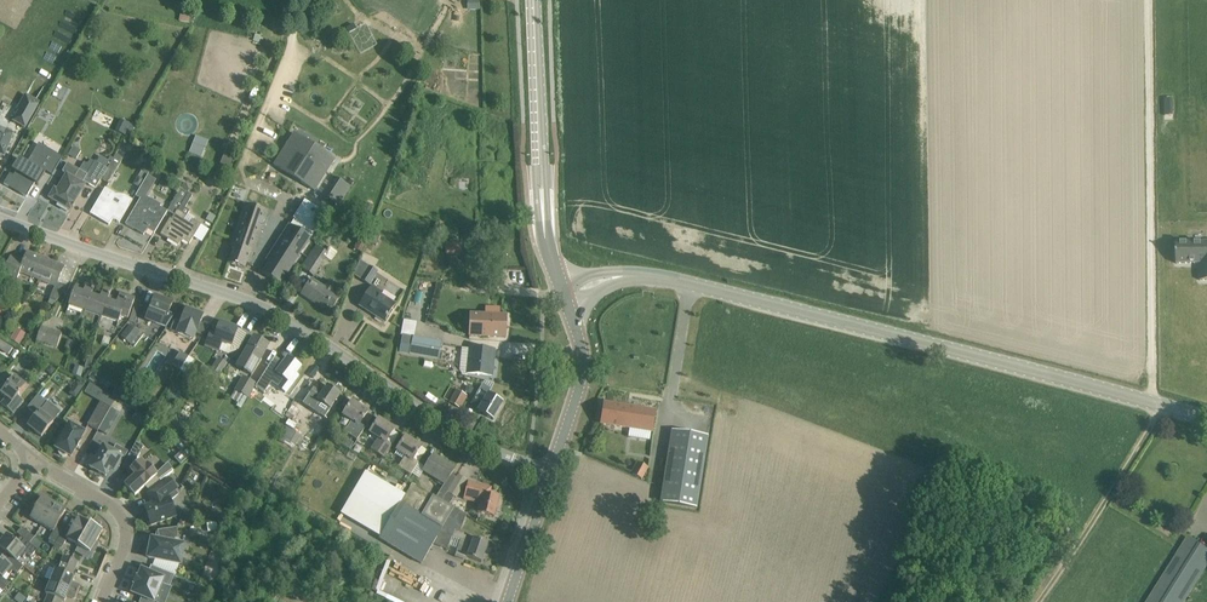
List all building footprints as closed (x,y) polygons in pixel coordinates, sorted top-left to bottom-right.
[(469,10),(481,10),(481,0),(469,0),(469,10)] [(181,13),(179,20),(190,22),(191,15),(181,13)] [(182,67),(177,64),(172,70),(177,74),(182,67)] [(14,120),(25,127),(40,103),(36,101),(37,100),(27,94),(17,110),(19,111),(14,120)] [(0,130),(0,160),(2,156),(4,157),(13,135),(0,130)] [(107,142),(116,147),(122,136),(114,131),(107,142)] [(294,133),(274,165),(315,191),(335,160),(294,133)] [(205,147),(193,142),(189,152),(202,157),(205,147)] [(10,174),(4,184),(27,197),(35,183),(37,185),(38,185),(39,184),(44,175),(45,173),(44,173),(42,171),(43,170),(52,175),(63,157),(50,150),(49,151),(40,146),(29,164),(27,163),(23,160),(20,159),(19,158),(18,160),(14,167),(13,168),(14,169),(17,171),(14,176),(10,174)] [(226,146),(217,167),(228,171),(236,149),(226,146)] [(116,154),(108,168),(102,179),(109,183),(124,158),(116,154)] [(99,156),(96,161),(106,166),(108,161),(99,156)] [(102,179),(108,168),(106,166),(96,161),(95,160),(87,174),(68,162),(63,171),(67,174),(58,189),(55,188),(49,197),(70,210),(72,206),(73,207),(75,205),(74,204),(85,185),(82,183),(84,181),(96,188),(102,179)] [(145,166),(134,184),(140,188),(148,175),(150,172),(150,171),(151,169),(145,166)] [(141,198),(126,224),(144,235),(147,229),(155,234),(167,211),(160,207),(162,205),(151,199),(147,196),(157,180),(148,175),(140,188),(136,195),(141,198)] [(338,178),(325,197),(338,206),(350,187),(338,178)] [(167,224),(161,234),(169,239),(170,237),(180,243),(178,245),(179,245),(182,239),(190,244),(201,225),(193,220),(191,224),(185,220),(187,216),(190,211),(185,209),(193,196),(188,194),(190,191),(189,189),(187,186),(186,184),(184,183),(168,210),(175,214),(172,219),(170,219),(167,224)] [(116,194),(106,189),(91,213),(99,218),(100,216),(110,222),(109,224),(113,218),(120,222),(133,200),(125,196),(116,194)] [(272,259),(263,273),(281,284),(311,238),(328,211),(322,207),(321,210),(305,200),(293,218),(295,219),(291,225),(290,224),(269,257),(272,259)] [(268,212),(247,204),(235,235),(231,247),(234,248),(229,263),(245,269),(247,263),(250,264),(253,253),(268,212)] [(213,225),(217,218),(211,214),(207,221),(213,225)] [(373,234),(369,243),(376,245),(380,237),(373,234)] [(462,243),(452,243),(451,236),(446,236),(446,253),(462,253),(462,243)] [(361,252),(366,240),(359,237),(354,249),(361,252)] [(302,268),(313,275),(328,252),(317,245),(302,268)] [(1195,292),(1206,292),(1206,248),(1178,248),(1178,270),(1195,270),(1195,292)] [(42,280),(50,261),(28,252),(24,262),(10,256),(3,273),(18,279),(20,271),(42,280)] [(50,261),(42,280),(55,285),(50,298),(57,301),(68,288),(57,284),(64,267),(50,261)] [(377,272),(369,267),(361,279),(369,285),(377,272)] [(325,288),(312,280),(302,294),(324,308),(328,303),(333,306),(339,298),(331,293),(337,285),(330,280),(325,288)] [(86,311),(94,284),(87,281),(85,287),(76,284),(69,306),(86,311)] [(94,284),(86,311),(102,317),(111,289),(104,287),(100,298),(92,295),(95,284),(94,284)] [(381,292),(373,286),(366,295),(360,306),(361,306),(361,305),(362,303),(377,312),(375,315),(384,321),(395,306),(379,295),(381,292)] [(112,290),(111,289),(102,317),(119,322),(121,315),(129,318),(135,298),(120,293),(118,298),(110,296),(112,290)] [(169,313),(172,303),(155,296),(146,320),(166,328),(175,315),(169,313)] [(129,321),(134,323),(138,310),(134,308),(129,321)] [(197,332),(203,315),(186,309),(181,322),(175,319),(170,330),(193,340),(197,331),(197,332)] [(470,336),(506,337),(507,316),(470,314),(470,336)] [(238,329),(220,322),(215,335),(210,333),(205,345),(218,350),(222,342),(231,345),(238,329)] [(121,336),(131,345),(141,332),(131,324),(121,336)] [(19,344),(25,333),(18,329),(12,340),(19,344)] [(50,344),(55,331),(48,329),(43,342),(50,344)] [(62,333),(55,331),(50,344),(58,346),(62,333)] [(269,345),(254,336),(236,367),(251,375),(269,345)] [(403,339),(401,352),(439,359),(442,341),(429,339),(413,336),(412,341),(403,339)] [(4,342),(0,348),(0,349),(9,354),(13,348),(4,342)] [(493,375),(495,350),(469,348),(467,373),(493,375)] [(181,352),(172,365),(180,370),(189,357),(181,352)] [(86,366),(90,368),(95,357),(90,355),(86,366)] [(228,363),(218,356),(212,366),(221,372),(228,363)] [(275,357),(256,386),(264,391),(271,381),(287,392),(288,390),(298,376),(295,374),(301,367),(289,358),(284,363),(275,357)] [(46,370),(51,375),(56,369),(51,365),(46,370)] [(73,373),(81,376),(84,368),(76,365),(73,373)] [(94,371),(89,378),(96,382),(101,376),(94,371)] [(203,385),(212,390),(220,376),(212,371),(203,385)] [(7,373),(0,382),(0,389),(2,391),(1,393),(7,397),(1,404),(14,414),(24,401),(18,396),(26,386),(14,376),(13,378),(7,373)] [(243,376),(231,398),(244,405),(256,384),(243,376)] [(84,386),(77,382),(68,394),(76,399),(84,386)] [(111,405),(116,397),(88,383),(84,392),(111,405)] [(341,394),(327,385),(322,393),(314,388),(309,394),(307,393),(302,399),(313,406),(317,401),(330,410),(341,394)] [(453,387),(452,389),(445,400),(460,408),(468,395),(453,387)] [(485,400),(477,395),(472,403),(480,408),(478,411),(493,419),(503,403),(488,394),(485,400)] [(28,426),(42,437),(54,422),(53,421),(61,412),(48,402),(47,405),(37,396),(27,408),(37,415),(28,426)] [(368,412),(352,401),(343,415),(352,421),(344,432),(357,440),(365,428),(360,424),(368,412)] [(101,402),(88,425),(98,431),(111,408),(101,402)] [(616,405),(604,403),(601,424),(653,432),(656,410),(616,405)] [(293,404),(286,416),(303,427),(313,411),(303,405),(300,408),(293,404)] [(137,422),(143,425),(147,418),(141,415),(137,422)] [(395,429),(379,419),(370,432),(378,438),(371,449),(384,457),(392,445),(387,442),(395,429)] [(56,448),(59,450),(59,453),(60,455),(63,457),(66,456),(68,455),(71,456),(76,447),(77,448),(81,441),(80,441),(85,432),(70,424),(56,448)] [(296,446),(302,435),(287,427),(279,441),(293,448),(294,445),(296,446)] [(697,508),(708,436),(672,430),(661,502),(697,508)] [(422,447),(406,436),(397,450),(406,456),(398,467),(411,475),(419,463),(413,459),(422,447)] [(136,442),(128,458),(135,462),(144,447),(136,442)] [(90,455),(85,464),(105,475),(112,463),(118,466),(127,451),(115,444),(112,450),(102,445),(95,458),(90,455)] [(186,451),(191,458),(197,454),(191,447),(186,451)] [(455,468),(434,455),(424,471),(445,485),(437,498),(442,501),(457,476),(452,473),(455,468)] [(383,459),(379,466),(384,469),(388,462),(383,459)] [(174,471),(167,463),(156,474),(147,464),(146,465),(141,460),(139,462),(130,470),(135,475),(125,484),(135,495),(147,484),(151,489),(161,481),(174,471)] [(639,462),(632,474),(643,479),(649,467),(639,462)] [(442,501),(448,504),(453,496),(456,498),(467,480),(458,474),(457,476),(442,501)] [(176,517),(170,500),(179,494),(175,490),(177,489),(169,478),(149,493),(154,508),(146,511),(147,514),(145,515),(148,523),(150,522),(151,525),(176,517)] [(494,517),(498,503),(499,498),(490,495),(492,487),(469,482),(465,495),(464,499),(480,503),(478,512),(494,517)] [(454,529),(460,532),(466,515),(454,508),(448,504),(442,501),(437,498),(413,484),(401,503),(379,539),(422,564),(435,541),(448,545),(451,537),(454,529)] [(31,518),(41,524),(42,525),(54,503),(43,497),(31,518)] [(66,510),(54,503),(42,525),(54,531),(49,540),(56,544),(63,531),(57,527),(66,510)] [(70,534),(63,531),(56,544),(62,548),(67,539),(78,545),(91,524),(79,518),(70,534)] [(78,546),(90,553),(103,530),(91,523),(91,524),(78,545),(78,546)] [(17,534),(25,539),(30,543),(34,537),(22,527),(17,534)] [(175,543),(175,539),(179,538),(177,528),(158,530),(159,540),(152,539),(148,558),(180,564),(184,545),(175,543)] [(474,536),(460,532),(454,529),(451,537),(460,540),(455,557),(456,557),(463,559),(464,556),(482,563),(488,544),(473,538),(474,536)] [(25,539),(20,545),(7,535),(0,543),(0,548),(11,556),(17,562),(21,556),(23,558),(26,554),(31,557),(37,549),(30,543),(25,539)] [(1188,537),(1147,601),(1185,601),(1206,568),(1206,549),(1188,537)] [(3,578),(7,573),(9,575),(13,571),(17,575),(23,567),(17,562),(11,556),(6,562),(0,557),(0,575),(3,578)] [(64,556),(61,563),(75,569),(78,561),(64,556)] [(56,569),(51,581),(78,592),(80,585),(73,582),(75,576),(73,575),(75,569),(61,563),(58,570),(56,569)] [(132,593),(142,597),(154,601),(155,601),(161,586),(162,583),(170,587),(175,575),(151,565),(149,570),(149,572),(142,569),(138,578),(136,577),(134,584),(136,585),(132,593)] [(88,573),(97,577),(99,570),(90,567),(88,573)] [(3,578),(0,575),(0,588),(4,591),(10,583),(3,578)] [(78,592),(51,581),(46,594),(48,595),(45,601),(47,601),(62,601),(62,600),(65,601),(67,596),(75,599),(78,592)] [(27,598),(19,592),(14,598),(18,601),(23,601),(27,598)]
